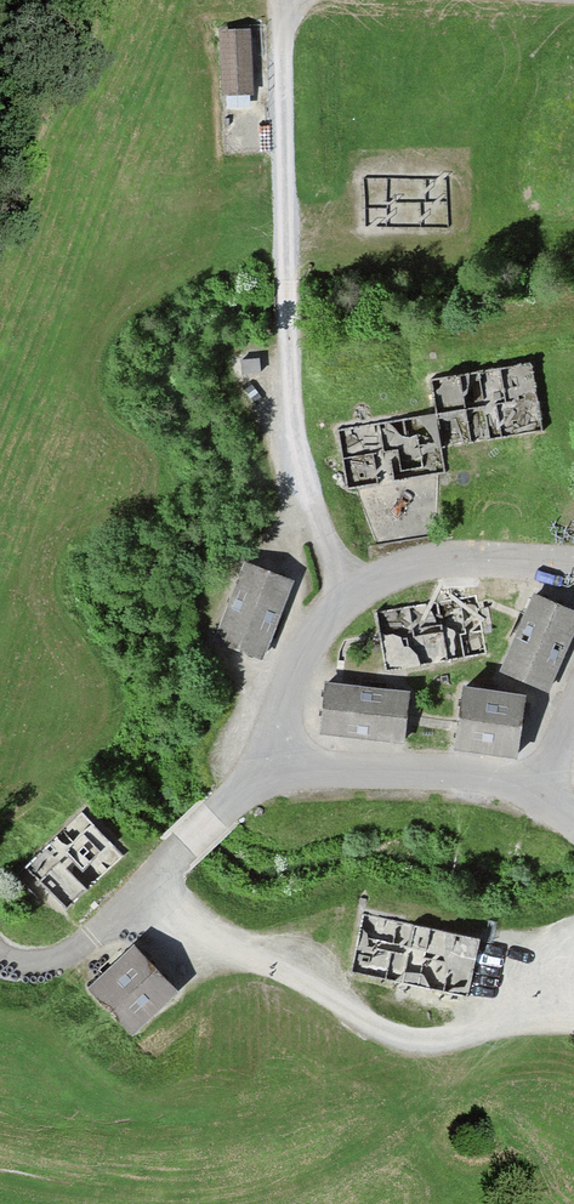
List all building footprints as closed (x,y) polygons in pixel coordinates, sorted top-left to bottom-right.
[(245,31),(225,31),(228,94),(248,93),(245,31)] [(448,177),(364,177),(364,226),(448,226),(448,177)] [(241,359),(242,374),(261,373),(260,358),(241,359)] [(347,489),(446,473),(441,447),(543,431),(531,362),(430,379),(436,413),(337,429),(347,489)] [(261,657),(291,581),(246,563),(216,640),(261,657)] [(376,612),(386,672),(488,654),(477,594),(376,612)] [(536,595),(503,670),(547,689),(573,628),(573,611),(536,595)] [(403,740),(408,692),(327,684),(321,732),(403,740)] [(525,696),(465,687),(456,747),(516,755),(525,696)] [(25,866),(67,909),(124,855),(82,812),(25,866)] [(468,997),(480,938),(363,913),(351,972),(468,997)] [(132,1031),(176,989),(134,945),(90,987),(132,1031)]
